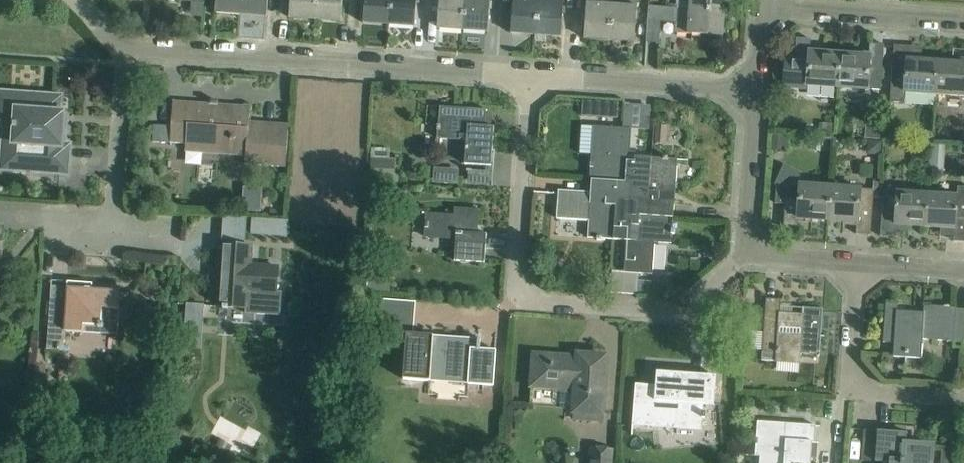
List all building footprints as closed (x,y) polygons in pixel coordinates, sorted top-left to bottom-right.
[(215,13),(216,13),(216,9),(241,11),(242,0),(216,0),(215,13)] [(241,11),(266,13),(266,16),(267,16),(268,0),(242,0),(241,11)] [(317,0),(290,0),(289,18),(290,18),(290,14),(315,16),(317,0)] [(315,16),(340,18),(340,21),(341,21),(342,0),(317,0),(315,16)] [(391,0),(364,0),(363,23),(364,23),(364,20),(389,21),(391,0)] [(389,21),(414,23),(413,27),(414,27),(416,0),(391,0),(389,21)] [(464,0),(439,0),(437,28),(439,28),(439,25),(463,27),(464,0)] [(463,27),(486,28),(485,31),(487,32),(490,0),(464,0),(463,27)] [(538,0),(513,0),(511,33),(513,33),(513,30),(536,32),(538,0)] [(536,32),(559,33),(559,36),(561,37),(563,0),(538,0),(536,32)] [(612,0),(587,0),(584,38),(586,38),(586,35),(610,37),(612,0)] [(610,37),(632,38),(632,42),(634,42),(637,0),(612,0),(610,37)] [(721,11),(722,0),(677,0),(676,8),(721,11)] [(720,34),(721,11),(676,8),(649,6),(646,42),(659,43),(661,20),(675,21),(674,33),(723,36),(723,34),(720,34)] [(786,58),(784,83),(838,87),(840,54),(810,52),(811,39),(797,38),(795,58),(786,58)] [(869,56),(840,54),(838,87),(881,90),(884,44),(870,43),(869,56)] [(935,94),(937,61),(907,59),(908,46),(894,45),(893,65),(890,102),(905,103),(905,92),(935,94)] [(935,94),(963,96),(963,63),(937,61),(935,94)] [(12,124),(12,126),(13,127),(15,127),(11,169),(67,174),(69,145),(61,144),(64,113),(60,112),(61,97),(0,92),(0,123),(12,124)] [(583,100),(582,116),(618,117),(618,103),(583,100)] [(286,167),(287,144),(289,124),(249,121),(250,106),(218,103),(218,101),(210,101),(210,107),(189,106),(190,102),(173,101),(171,126),(155,125),(154,142),(186,144),(185,152),(186,152),(186,146),(207,147),(229,149),(229,155),(245,156),(245,164),(286,167)] [(465,164),(471,164),(491,166),(494,127),(482,126),(483,111),(487,111),(487,110),(440,107),(438,125),(437,125),(436,138),(466,140),(465,164)] [(665,117),(657,116),(656,136),(664,137),(665,117)] [(819,123),(818,133),(832,134),(832,123),(819,123)] [(865,125),(864,138),(883,140),(885,127),(865,125)] [(593,154),(591,180),(633,183),(631,198),(647,199),(648,184),(650,157),(628,156),(630,129),(603,128),(601,154),(593,154)] [(771,132),(770,151),(788,152),(789,134),(771,132)] [(867,140),(866,154),(880,155),(881,141),(867,140)] [(944,159),(945,146),(931,145),(930,158),(944,159)] [(370,180),(369,182),(399,183),(400,159),(389,158),(390,149),(371,148),(371,160),(370,180)] [(677,159),(650,157),(648,184),(647,199),(631,198),(630,214),(673,217),(677,159)] [(779,174),(775,185),(777,186),(776,203),(785,203),(783,229),(797,230),(798,218),(829,220),(831,187),(799,185),(799,182),(779,174)] [(587,238),(613,239),(617,197),(631,198),(633,183),(591,180),(590,192),(558,190),(556,218),(588,221),(587,238)] [(874,190),(831,187),(829,220),(857,222),(856,234),(870,235),(874,190)] [(926,227),(954,229),(953,241),(963,242),(963,188),(958,187),(957,197),(928,194),(926,227)] [(926,227),(928,194),(883,191),(880,236),(895,237),(895,225),(926,227)] [(244,195),(241,199),(243,204),(247,207),(252,206),(255,202),(254,196),(249,194),(244,195)] [(630,214),(631,198),(617,197),(613,239),(627,240),(625,272),(652,274),(654,242),(672,243),(673,217),(630,214)] [(479,210),(459,209),(458,208),(457,215),(428,214),(428,223),(426,223),(426,228),(427,228),(427,233),(456,235),(454,261),(485,263),(486,234),(475,233),(476,211),(479,211),(479,210)] [(253,218),(252,234),(286,236),(287,220),(284,220),(253,218)] [(250,246),(242,245),(222,244),(221,267),(224,267),(223,276),(220,276),(218,306),(223,307),(223,308),(247,310),(249,292),(277,294),(279,268),(260,267),(260,269),(249,269),(250,246)] [(547,267),(537,275),(547,286),(556,277),(547,267)] [(638,280),(636,293),(650,293),(652,281),(638,280)] [(110,309),(120,310),(121,291),(92,289),(92,283),(67,282),(66,304),(50,303),(47,350),(63,351),(65,331),(109,334),(110,309)] [(777,361),(779,361),(799,362),(800,355),(819,356),(823,309),(802,307),(802,314),(780,313),(781,300),(766,299),(765,319),(763,352),(777,353),(777,361)] [(379,327),(391,328),(393,301),(381,300),(379,327)] [(898,304),(886,303),(883,343),(894,343),(893,357),(921,359),(923,340),(948,341),(951,307),(924,305),(923,313),(897,311),(898,304)] [(187,304),(186,316),(203,317),(204,305),(187,304)] [(400,313),(399,324),(411,325),(412,313),(400,313)] [(405,334),(402,379),(429,381),(430,371),(469,374),(469,384),(493,386),(494,370),(496,350),(480,349),(481,339),(478,339),(477,343),(463,342),(463,339),(433,337),(433,335),(432,335),(432,336),(405,334)] [(553,360),(554,356),(534,354),(531,386),(576,389),(574,410),(573,419),(604,421),(605,401),(606,381),(603,381),(605,356),(577,354),(577,361),(553,360)] [(34,364),(33,378),(42,378),(43,364),(34,364)] [(703,404),(708,405),(714,405),(716,376),(656,372),(655,393),(643,392),(643,384),(635,384),(632,425),(676,428),(677,425),(701,426),(702,418),(703,418),(703,413),(702,413),(703,404)] [(949,377),(948,383),(956,383),(957,374),(952,374),(949,377)] [(33,382),(31,402),(42,402),(43,383),(33,382)] [(755,456),(759,456),(759,462),(810,462),(812,442),(814,442),(815,425),(805,425),(757,421),(756,441),(755,453),(755,456)] [(932,447),(906,445),(907,433),(878,431),(875,462),(890,462),(930,462),(932,447)] [(588,449),(588,462),(612,462),(613,450),(588,449)] [(941,462),(952,462),(953,450),(942,450),(941,462)]
